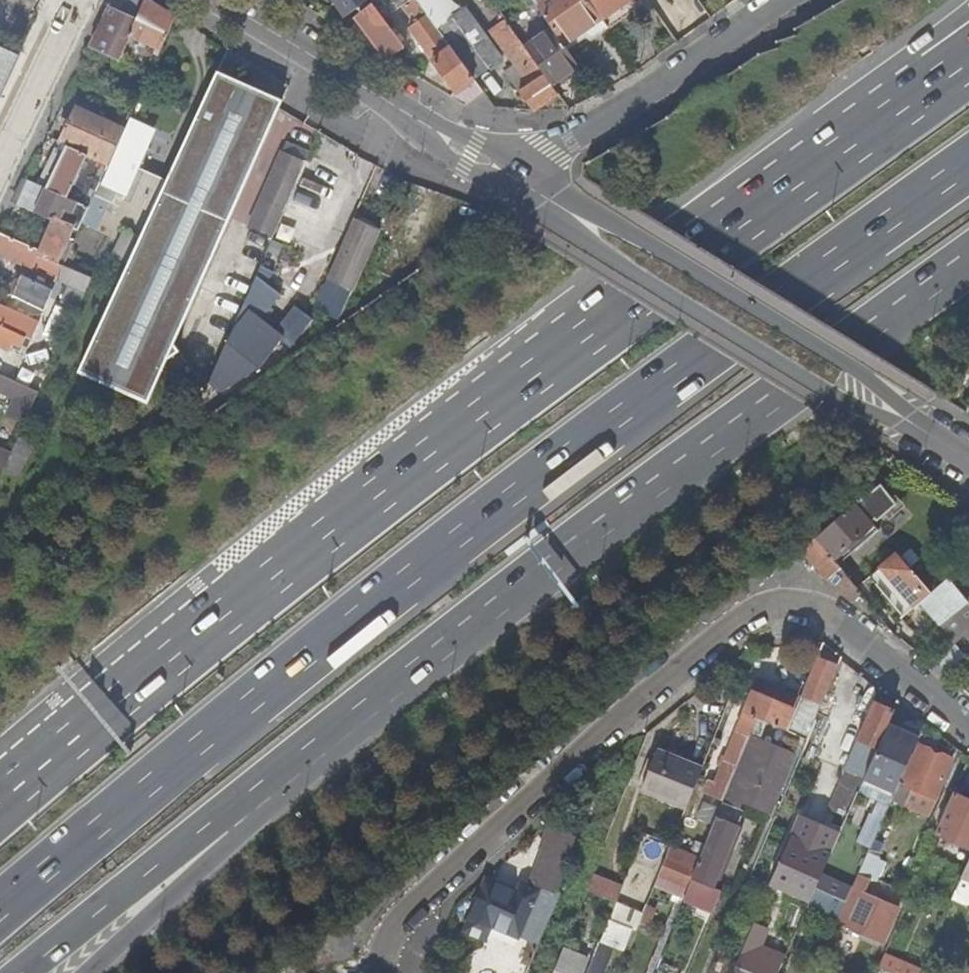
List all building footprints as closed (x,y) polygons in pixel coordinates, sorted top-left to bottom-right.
[(162,50),(176,18),(147,0),(117,0),(113,1),(90,49),(119,61),(130,36),(156,47),(162,50)] [(342,12),(355,0),(331,0),(342,12)] [(375,5),(385,19),(413,0),(381,0),(375,5)] [(426,11),(419,0),(413,0),(385,19),(394,32),(418,15),(419,16),(425,11),(426,11)] [(451,0),(419,0),(426,11),(432,19),(453,4),(451,0)] [(550,25),(565,46),(582,34),(592,41),(609,29),(608,28),(588,0),(532,0),(550,25)] [(641,0),(588,0),(608,28),(628,15),(625,11),(641,0)] [(357,17),(384,56),(390,59),(406,48),(394,32),(385,19),(375,5),(374,4),(357,17)] [(468,8),(439,29),(474,78),(503,58),(468,8)] [(425,11),(419,16),(422,20),(410,28),(456,92),(457,91),(466,103),(483,91),(425,11)] [(506,73),(534,111),(558,94),(550,82),(523,44),(506,19),(490,31),(515,66),(506,73)] [(550,82),(577,63),(565,46),(550,25),(523,44),(550,82)] [(162,50),(156,47),(153,54),(159,56),(162,50)] [(4,88),(19,57),(0,49),(0,86),(4,88)] [(283,99),(214,68),(78,372),(147,402),(283,99)] [(75,107),(58,143),(110,165),(112,162),(115,154),(126,129),(75,107)] [(135,116),(117,154),(115,154),(112,162),(110,165),(105,177),(120,183),(150,197),(160,174),(139,164),(156,126),(135,116)] [(291,136),(284,152),(307,162),(314,147),(291,136)] [(98,191),(105,177),(110,165),(58,143),(38,185),(89,207),(91,208),(98,191)] [(252,226),(275,236),(286,211),(304,171),(307,162),(284,152),(252,226)] [(98,191),(113,198),(120,183),(105,177),(98,191)] [(16,205),(52,221),(48,232),(43,241),(39,251),(38,256),(64,267),(74,244),(68,241),(78,219),(83,222),(89,207),(38,185),(27,181),(16,205)] [(102,223),(113,198),(98,191),(91,208),(87,217),(102,223)] [(372,230),(363,226),(353,221),(329,277),(341,282),(348,286),(372,230)] [(43,241),(48,232),(42,228),(37,238),(43,241)] [(379,233),(372,230),(348,286),(355,289),(379,233)] [(59,280),(64,267),(38,256),(39,251),(1,234),(0,236),(0,255),(59,280)] [(91,279),(65,267),(58,282),(70,287),(62,304),(76,310),(91,279)] [(261,317),(281,291),(261,275),(258,274),(256,277),(253,286),(249,293),(248,297),(245,303),(224,350),(209,385),(208,387),(221,392),(255,370),(257,369),(279,342),(287,348),(313,315),(292,299),(272,324),(261,317)] [(23,276),(14,297),(45,311),(54,290),(23,276)] [(334,298),(341,282),(329,277),(315,309),(327,315),(332,302),(334,304),(336,299),(334,298)] [(332,302),(327,315),(335,318),(345,312),(352,296),(345,293),(348,286),(341,282),(334,298),(336,299),(334,304),(332,302)] [(0,305),(0,325),(19,334),(31,340),(39,322),(0,305)] [(19,334),(0,325),(0,345),(11,350),(19,334)] [(7,394),(13,381),(0,375),(0,391),(7,394)] [(8,417),(24,424),(39,393),(13,381),(7,394),(16,399),(8,417)] [(0,448),(0,471),(2,472),(11,453),(0,448)] [(878,484),(856,504),(869,519),(873,516),(875,519),(884,511),(894,503),(890,498),(878,484)] [(894,503),(884,511),(889,516),(903,504),(895,494),(890,498),(894,503)] [(856,550),(879,530),(869,519),(856,504),(818,539),(836,560),(851,545),(856,550)] [(830,580),(829,582),(872,617),(878,611),(836,560),(818,539),(797,557),(806,564),(811,559),(830,580)] [(915,608),(920,604),(923,601),(933,593),(918,576),(897,552),(880,567),(881,568),(871,577),(904,615),(914,607),(915,608)] [(923,601),(943,623),(951,615),(967,601),(949,578),(933,593),(923,601)] [(967,601),(951,615),(968,637),(968,603),(967,601)] [(825,642),(824,642),(786,730),(808,739),(816,719),(838,666),(827,661),(832,648),(825,642)] [(752,690),(793,708),(799,695),(758,677),(752,690)] [(784,729),(793,708),(752,690),(723,761),(736,767),(748,737),(753,724),(756,717),(784,729)] [(873,703),(844,770),(845,771),(865,779),(889,724),(895,712),(873,703)] [(753,724),(805,746),(808,739),(786,730),(784,729),(756,717),(753,724)] [(921,734),(907,727),(906,732),(889,724),(865,779),(895,794),(911,757),(921,734)] [(743,795),(745,796),(773,807),(794,756),(748,737),(736,767),(732,778),(747,784),(743,795)] [(930,818),(937,797),(952,760),(920,746),(914,758),(911,757),(895,794),(892,801),(907,808),(930,818)] [(641,790),(659,798),(675,758),(657,751),(641,790)] [(702,770),(675,758),(659,798),(645,833),(672,844),(702,770)] [(829,808),(848,817),(859,793),(865,779),(845,771),(829,808)] [(892,801),(895,794),(865,779),(859,793),(889,807),(892,801)] [(709,834),(731,843),(737,825),(727,820),(733,807),(739,810),(745,796),(743,795),(728,788),(709,834)] [(968,849),(968,800),(954,793),(937,834),(968,849)] [(840,835),(799,817),(770,885),(809,902),(816,888),(816,887),(840,835)] [(554,875),(548,889),(556,892),(577,836),(565,830),(551,824),(540,848),(545,851),(537,869),(554,875)] [(707,839),(729,848),(731,843),(709,834),(707,839)] [(729,848),(707,839),(701,855),(699,858),(691,878),(712,887),(729,848)] [(661,875),(688,886),(691,878),(699,858),(674,848),(671,857),(669,856),(661,875)] [(886,862),(869,854),(868,854),(859,873),(868,876),(878,881),(886,862)] [(554,875),(537,869),(531,887),(538,890),(539,886),(548,889),(554,875)] [(861,891),(868,876),(859,873),(853,887),(861,891)] [(623,886),(592,874),(586,890),(617,902),(623,886)] [(688,886),(661,875),(658,884),(675,892),(685,896),(688,886)] [(485,938),(492,925),(519,936),(520,933),(540,941),(559,893),(556,892),(548,889),(539,886),(538,890),(531,887),(522,883),(517,891),(487,878),(486,880),(465,929),(485,938)] [(700,908),(712,913),(721,891),(712,887),(691,878),(688,886),(685,896),(683,898),(701,906),(700,908)] [(962,878),(952,901),(965,907),(968,906),(968,880),(962,878)] [(838,921),(844,901),(816,887),(816,888),(809,902),(807,907),(838,921)] [(899,907),(861,891),(845,927),(881,943),(879,947),(884,949),(886,944),(884,943),(899,907)] [(675,892),(672,899),(677,901),(648,972),(653,972),(683,898),(685,896),(675,892)] [(644,913),(617,902),(610,920),(633,930),(636,931),(640,922),(644,913)] [(656,911),(646,907),(644,913),(640,922),(650,926),(656,911)] [(613,949),(623,953),(633,930),(610,920),(588,972),(603,972),(613,949)] [(734,968),(745,972),(775,972),(782,956),(755,945),(763,927),(753,923),(734,968)] [(589,956),(564,946),(553,972),(582,972),(589,956)] [(899,972),(923,972),(925,964),(885,954),(881,968),(899,972)]
